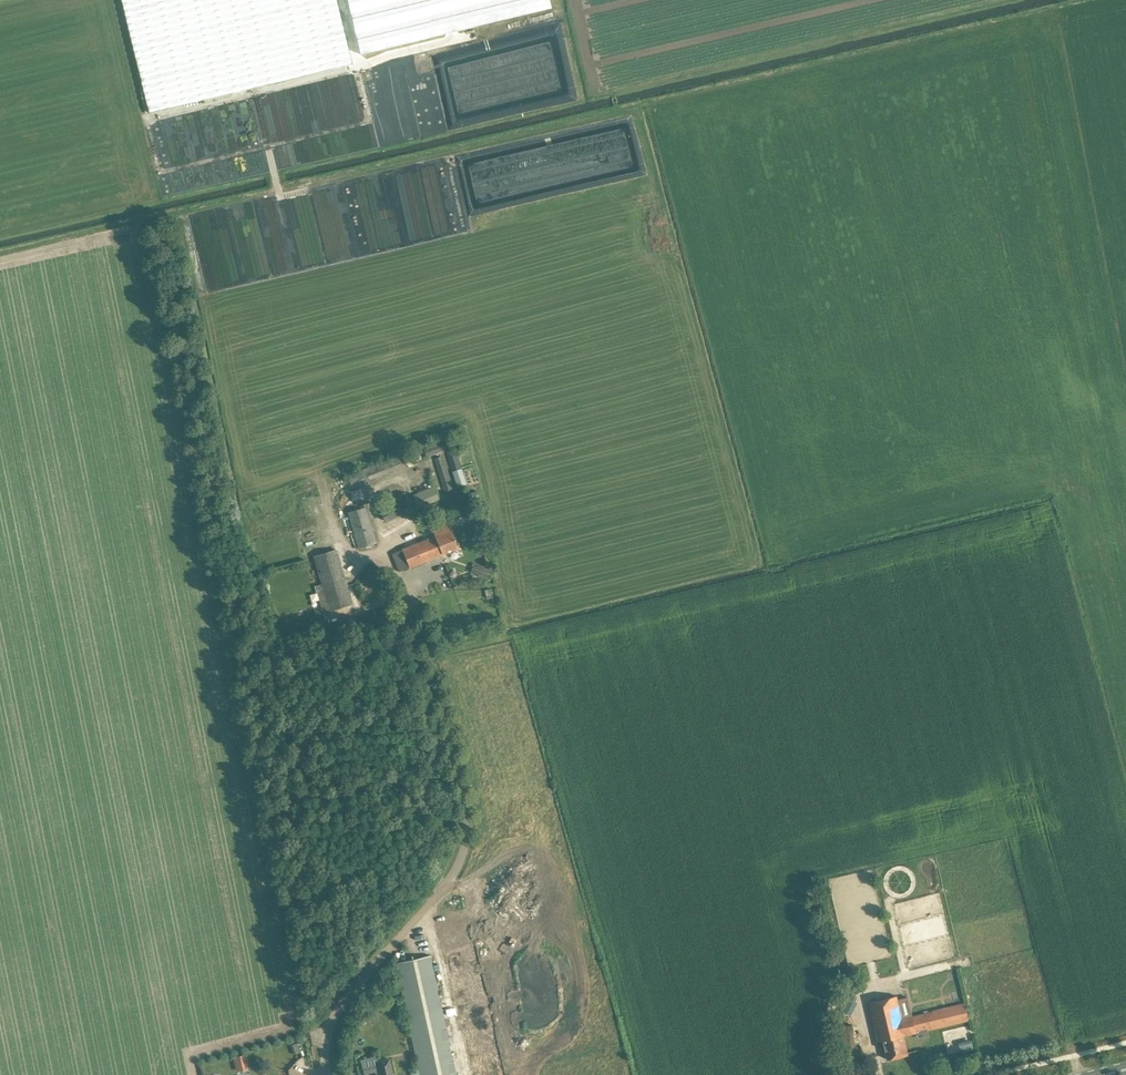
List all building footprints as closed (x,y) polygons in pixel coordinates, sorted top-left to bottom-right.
[(150,112),(352,63),(337,0),(123,0),(150,112)] [(361,54),(552,8),(550,0),(347,0),(361,54)] [(572,136),(457,160),(461,168),(461,170),(470,171),(475,168),(493,170),(494,175),(502,176),(511,170),(514,171),(515,168),(520,168),(519,171),(528,172),(534,168),(546,170),(547,158),(552,165),(562,166),(564,166),(562,162),(574,159),(575,150),(580,151),(587,147),(589,151),(592,149),(595,129),(572,134),(572,136)] [(422,444),(427,457),(452,447),(448,435),(422,444)] [(403,454),(407,465),(422,459),(418,448),(403,454)] [(456,486),(466,484),(458,450),(448,453),(456,486)] [(451,488),(442,455),(433,458),(442,491),(451,488)] [(348,476),(352,487),(402,467),(398,456),(348,476)] [(413,495),(419,508),(439,499),(433,486),(413,495)] [(387,500),(378,504),(386,522),(413,510),(405,492),(396,496),(393,489),(384,492),(387,500)] [(477,490),(467,494),(469,500),(479,497),(477,490)] [(348,512),(359,548),(376,543),(365,507),(348,512)] [(392,553),(395,561),(399,571),(458,548),(454,538),(448,523),(433,528),(436,535),(402,549),(392,553)] [(337,549),(313,556),(322,584),(315,586),(317,592),(323,590),(330,611),(354,604),(337,549)] [(478,576),(488,579),(492,568),(482,565),(478,576)] [(420,1074),(456,1074),(429,955),(395,962),(420,1074)] [(966,1002),(933,1010),(931,1003),(907,1008),(909,1016),(902,1018),(897,995),(869,1002),(878,1041),(883,1040),(888,1059),(909,1054),(904,1035),(970,1020),(966,1002)] [(842,1011),(849,1016),(857,1001),(850,997),(842,1011)] [(838,1027),(840,1055),(855,1054),(853,1026),(838,1027)] [(297,1043),(291,1045),(294,1054),(300,1052),(297,1043)] [(248,1053),(234,1056),(238,1070),(251,1067),(248,1053)] [(364,1074),(391,1074),(390,1074),(393,1073),(390,1059),(378,1061),(378,1065),(363,1069),(364,1074)]
